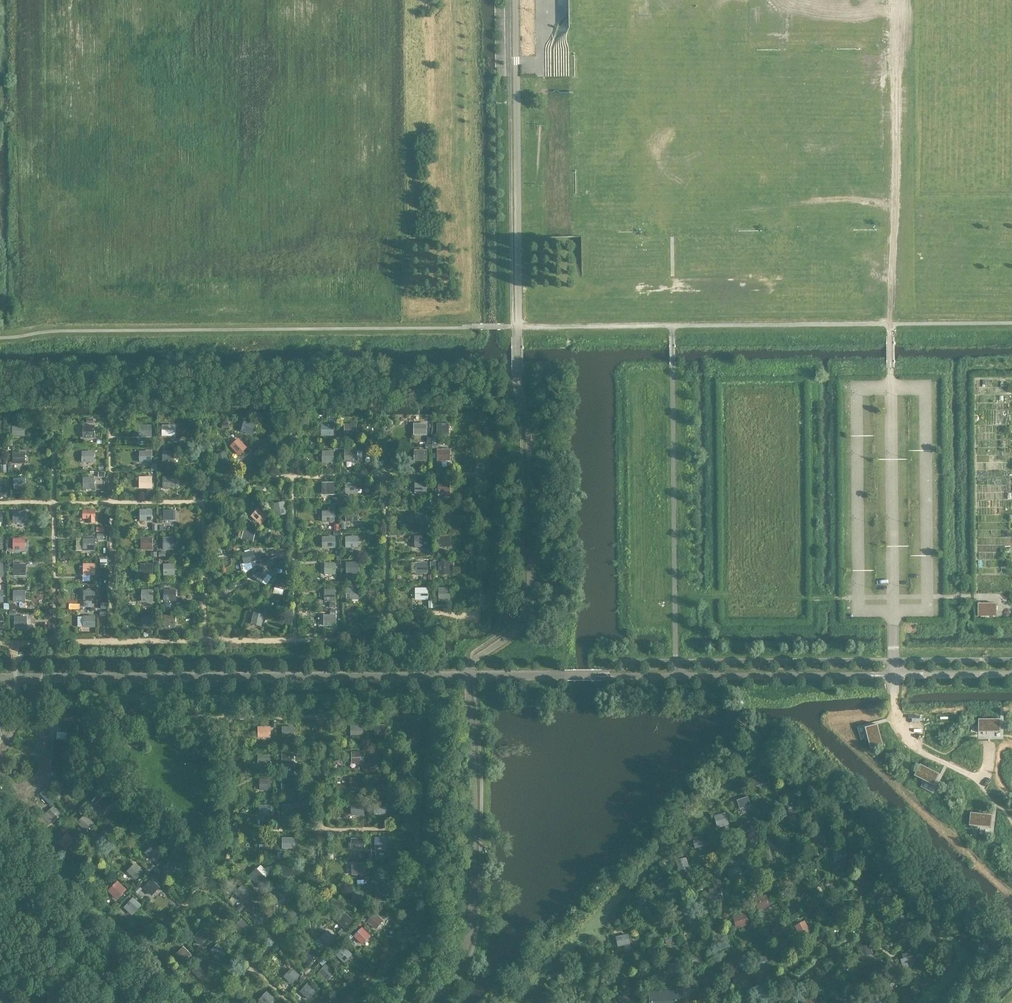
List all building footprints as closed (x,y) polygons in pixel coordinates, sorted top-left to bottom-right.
[(751,98),(766,97),(766,83),(750,83),(751,98)] [(656,163),(645,162),(644,169),(667,172),(669,161),(657,159),(656,163)] [(788,203),(788,194),(777,195),(777,203),(788,203)] [(560,311),(559,302),(545,303),(546,312),(560,311)] [(358,423),(346,422),(345,434),(358,434),(358,423)] [(140,423),(140,437),(153,436),(153,423),(140,423)] [(427,423),(414,423),(414,435),(427,435),(427,423)] [(449,423),(436,423),(436,435),(449,435),(449,423)] [(14,425),(14,435),(26,435),(26,424),(14,425)] [(252,424),(237,424),(237,435),(252,435),(252,424)] [(172,427),(156,427),(156,439),(172,439),(172,427)] [(331,427),(315,427),(315,437),(331,437),(331,427)] [(91,432),(75,432),(75,444),(91,444),(91,432)] [(231,445),(240,455),(249,447),(240,437),(231,445)] [(164,462),(175,462),(174,449),(164,449),(164,462)] [(336,461),(335,449),(322,449),(323,462),(336,461)] [(83,461),(96,461),(96,450),(83,450),(83,461)] [(148,452),(132,452),(132,464),(147,464),(148,452)] [(222,452),(211,456),(217,474),(228,470),(222,452)] [(446,452),(428,452),(428,465),(446,465),(446,452)] [(349,453),(336,453),(336,463),(350,463),(349,453)] [(20,457),(6,457),(5,466),(20,467),(20,457)] [(153,475),(140,475),(140,488),(153,488),(153,475)] [(27,487),(26,477),(14,477),(15,487),(27,487)] [(75,478),(75,493),(88,493),(88,479),(75,478)] [(171,478),(154,478),(154,488),(171,488),(171,478)] [(345,482),(346,493),(359,493),(358,481),(345,482)] [(451,482),(439,482),(438,492),(451,493),(451,482)] [(425,483),(409,483),(409,492),(425,492),(425,483)] [(332,484),(316,485),(316,499),(332,499),(332,484)] [(275,505),(264,509),(269,523),(280,518),(275,505)] [(96,508),(83,508),(83,522),(96,522),(96,508)] [(164,509),(164,519),(175,519),(175,509),(164,509)] [(323,520),(336,520),(336,509),(323,509),(323,520)] [(428,519),(428,509),(416,509),(416,519),(428,519)] [(447,511),(430,512),(431,524),(447,523),(447,511)] [(151,513),(134,513),(134,525),(151,525),(151,513)] [(25,514),(6,514),(6,525),(25,525),(25,514)] [(339,515),(339,527),(356,527),(356,515),(339,515)] [(254,541),(257,531),(243,528),(241,538),(254,541)] [(439,546),(451,546),(451,534),(439,534),(439,546)] [(360,535),(346,535),(346,547),(360,547),(360,535)] [(425,535),(408,535),(408,548),(425,548),(425,535)] [(27,549),(27,536),(14,537),(14,549),(27,549)] [(154,549),(154,536),(142,536),(142,549),(154,549)] [(91,540),(73,540),(73,553),(91,553),(91,540)] [(316,540),(316,552),(332,552),(332,540),(316,540)] [(175,541),(157,541),(157,552),(175,552),(175,541)] [(250,541),(233,541),(233,553),(250,552),(250,541)] [(336,574),(325,574),(325,560),(321,560),(322,578),(336,578),(336,574)] [(446,561),(427,561),(427,573),(446,573),(446,561)] [(97,574),(96,562),(84,563),(84,575),(97,574)] [(165,574),(176,574),(176,562),(165,562),(165,574)] [(326,573),(337,573),(336,562),(326,562),(326,573)] [(340,563),(340,577),(355,577),(355,563),(340,563)] [(151,564),(132,564),(132,577),(151,577),(151,564)] [(23,568),(7,567),(6,579),(22,580),(23,568)] [(248,568),(241,579),(258,589),(265,577),(248,568)] [(284,599),(284,583),(266,583),(267,599),(284,599)] [(411,586),(411,600),(428,601),(428,586),(411,586)] [(173,587),(158,588),(159,602),(174,602),(173,587)] [(348,598),(360,597),(360,587),(348,588),(348,598)] [(155,588),(142,588),(143,600),(155,600),(155,588)] [(439,601),(450,601),(450,588),(439,588),(439,601)] [(14,600),(26,600),(27,589),(14,589),(14,600)] [(316,591),(316,603),(332,603),(332,591),(316,591)] [(76,592),(76,606),(91,606),(91,592),(76,592)] [(996,603),(978,603),(978,615),(996,615),(996,603)] [(79,614),(78,626),(97,627),(97,615),(79,614)] [(165,627),(176,627),(176,614),(165,614),(165,627)] [(324,615),(324,627),(338,627),(338,615),(324,615)] [(151,616),(135,616),(135,629),(151,629),(151,616)] [(243,616),(243,628),(259,628),(259,616),(243,616)] [(25,620),(8,620),(8,632),(24,633),(25,620)] [(1000,732),(1000,719),(978,719),(978,732),(1000,732)] [(282,725),(283,737),(296,736),(295,725),(282,725)] [(876,725),(864,729),(870,749),(882,746),(876,725)] [(382,729),(368,729),(368,740),(382,740),(382,729)] [(267,731),(250,731),(250,743),(267,743),(267,731)] [(66,759),(66,736),(54,736),(54,760),(66,759)] [(376,751),(376,762),(384,762),(384,751),(376,751)] [(258,752),(258,765),(271,765),(271,752),(258,752)] [(899,753),(891,764),(897,769),(905,758),(899,753)] [(359,755),(343,755),(343,768),(359,768),(359,755)] [(289,757),(273,757),(273,769),(289,769),(289,757)] [(939,775),(920,764),(913,776),(932,786),(939,775)] [(282,789),(295,789),(295,777),(282,777),(282,789)] [(265,796),(265,778),(251,778),(251,796),(265,796)] [(748,778),(748,789),(763,789),(763,778),(748,778)] [(380,779),(365,779),(365,792),(380,792),(380,779)] [(952,795),(944,807),(951,811),(959,800),(952,795)] [(749,796),(737,798),(739,807),(751,805),(749,796)] [(110,810),(96,798),(88,807),(103,820),(110,810)] [(289,802),(272,802),(272,814),(289,814),(289,802)] [(272,814),(272,804),(260,804),(260,814),(272,814)] [(361,805),(344,805),(344,819),(361,818),(361,805)] [(55,821),(42,810),(34,819),(47,830),(55,821)] [(992,816),(970,813),(968,826),(990,829),(992,816)] [(80,824),(87,830),(95,822),(88,815),(80,824)] [(712,817),(712,829),(727,829),(727,817),(712,817)] [(802,832),(802,844),(817,844),(817,832),(802,832)] [(694,847),(709,845),(707,833),(692,836),(694,847)] [(61,836),(51,845),(62,856),(71,846),(61,836)] [(296,847),(295,836),(284,837),(284,847),(296,847)] [(352,848),(365,848),(365,837),(352,837),(352,848)] [(271,838),(255,838),(255,851),(271,851),(271,838)] [(387,840),(368,840),(368,854),(387,854),(387,840)] [(159,856),(147,845),(139,854),(151,864),(159,856)] [(402,847),(392,849),(393,856),(403,854),(402,847)] [(833,851),(835,860),(849,857),(846,847),(833,851)] [(1003,850),(999,862),(1008,864),(1011,853),(1003,850)] [(763,855),(750,855),(750,868),(763,868),(763,855)] [(163,867),(170,875),(178,868),(171,860),(163,867)] [(682,860),(669,860),(669,876),(682,876),(682,860)] [(137,878),(144,870),(135,862),(128,870),(137,878)] [(259,885),(271,872),(261,864),(250,876),(259,885)] [(360,865),(344,865),(344,878),(360,878),(360,865)] [(728,868),(730,875),(743,872),(741,865),(728,868)] [(292,868),(277,868),(277,881),(292,881),(292,868)] [(869,883),(870,873),(862,872),(861,882),(869,883)] [(844,878),(844,890),(859,890),(859,878),(844,878)] [(143,879),(134,888),(147,901),(156,893),(143,879)] [(110,885),(100,895),(111,908),(122,898),(110,885)] [(238,885),(229,893),(240,905),(249,897),(238,885)] [(388,893),(372,893),(372,905),(389,905),(388,893)] [(703,896),(703,908),(718,908),(718,896),(703,896)] [(746,898),(746,910),(762,910),(762,898),(746,898)] [(226,919),(233,910),(224,902),(217,911),(226,919)] [(626,904),(626,916),(641,916),(641,904),(626,904)] [(338,911),(328,920),(341,934),(351,925),(338,911)] [(367,922),(376,929),(383,920),(374,912),(367,922)] [(748,914),(735,917),(737,927),(750,924),(748,914)] [(236,922),(227,931),(239,944),(249,935),(236,922)] [(208,936),(194,925),(186,936),(199,946),(208,936)] [(354,935),(363,944),(372,936),(364,926),(354,935)] [(795,927),(795,939),(811,939),(811,927),(795,927)] [(614,936),(617,945),(631,942),(628,932),(614,936)] [(707,938),(707,950),(722,950),(722,938),(707,938)] [(659,941),(659,952),(674,952),(674,941),(659,941)] [(853,951),(859,961),(870,955),(864,945),(853,951)] [(339,948),(330,957),(343,970),(351,960),(339,948)] [(303,952),(292,961),(304,974),(314,964),(303,952)] [(897,953),(897,965),(912,965),(912,953),(897,953)] [(750,962),(750,974),(765,974),(765,962),(750,962)] [(328,980),(336,972),(327,963),(319,971),(328,980)] [(194,965),(184,973),(196,987),(206,978),(194,965)] [(293,983),(301,974),(293,966),(284,975),(293,983)] [(608,969),(608,981),(623,981),(623,969),(608,969)] [(650,969),(650,980),(663,980),(663,969),(650,969)] [(815,982),(818,992),(833,987),(830,977),(815,982)] [(295,994),(303,1002),(310,1002),(315,998),(304,986),(295,994)] [(651,1002),(682,1002),(681,991),(650,993),(651,1002)] [(252,1000),(255,1002),(271,1002),(261,992),(252,1000)] [(614,998),(615,1002),(630,1002),(633,1002),(629,992),(614,998)] [(709,1002),(724,1002),(724,994),(709,994),(709,1002)]
